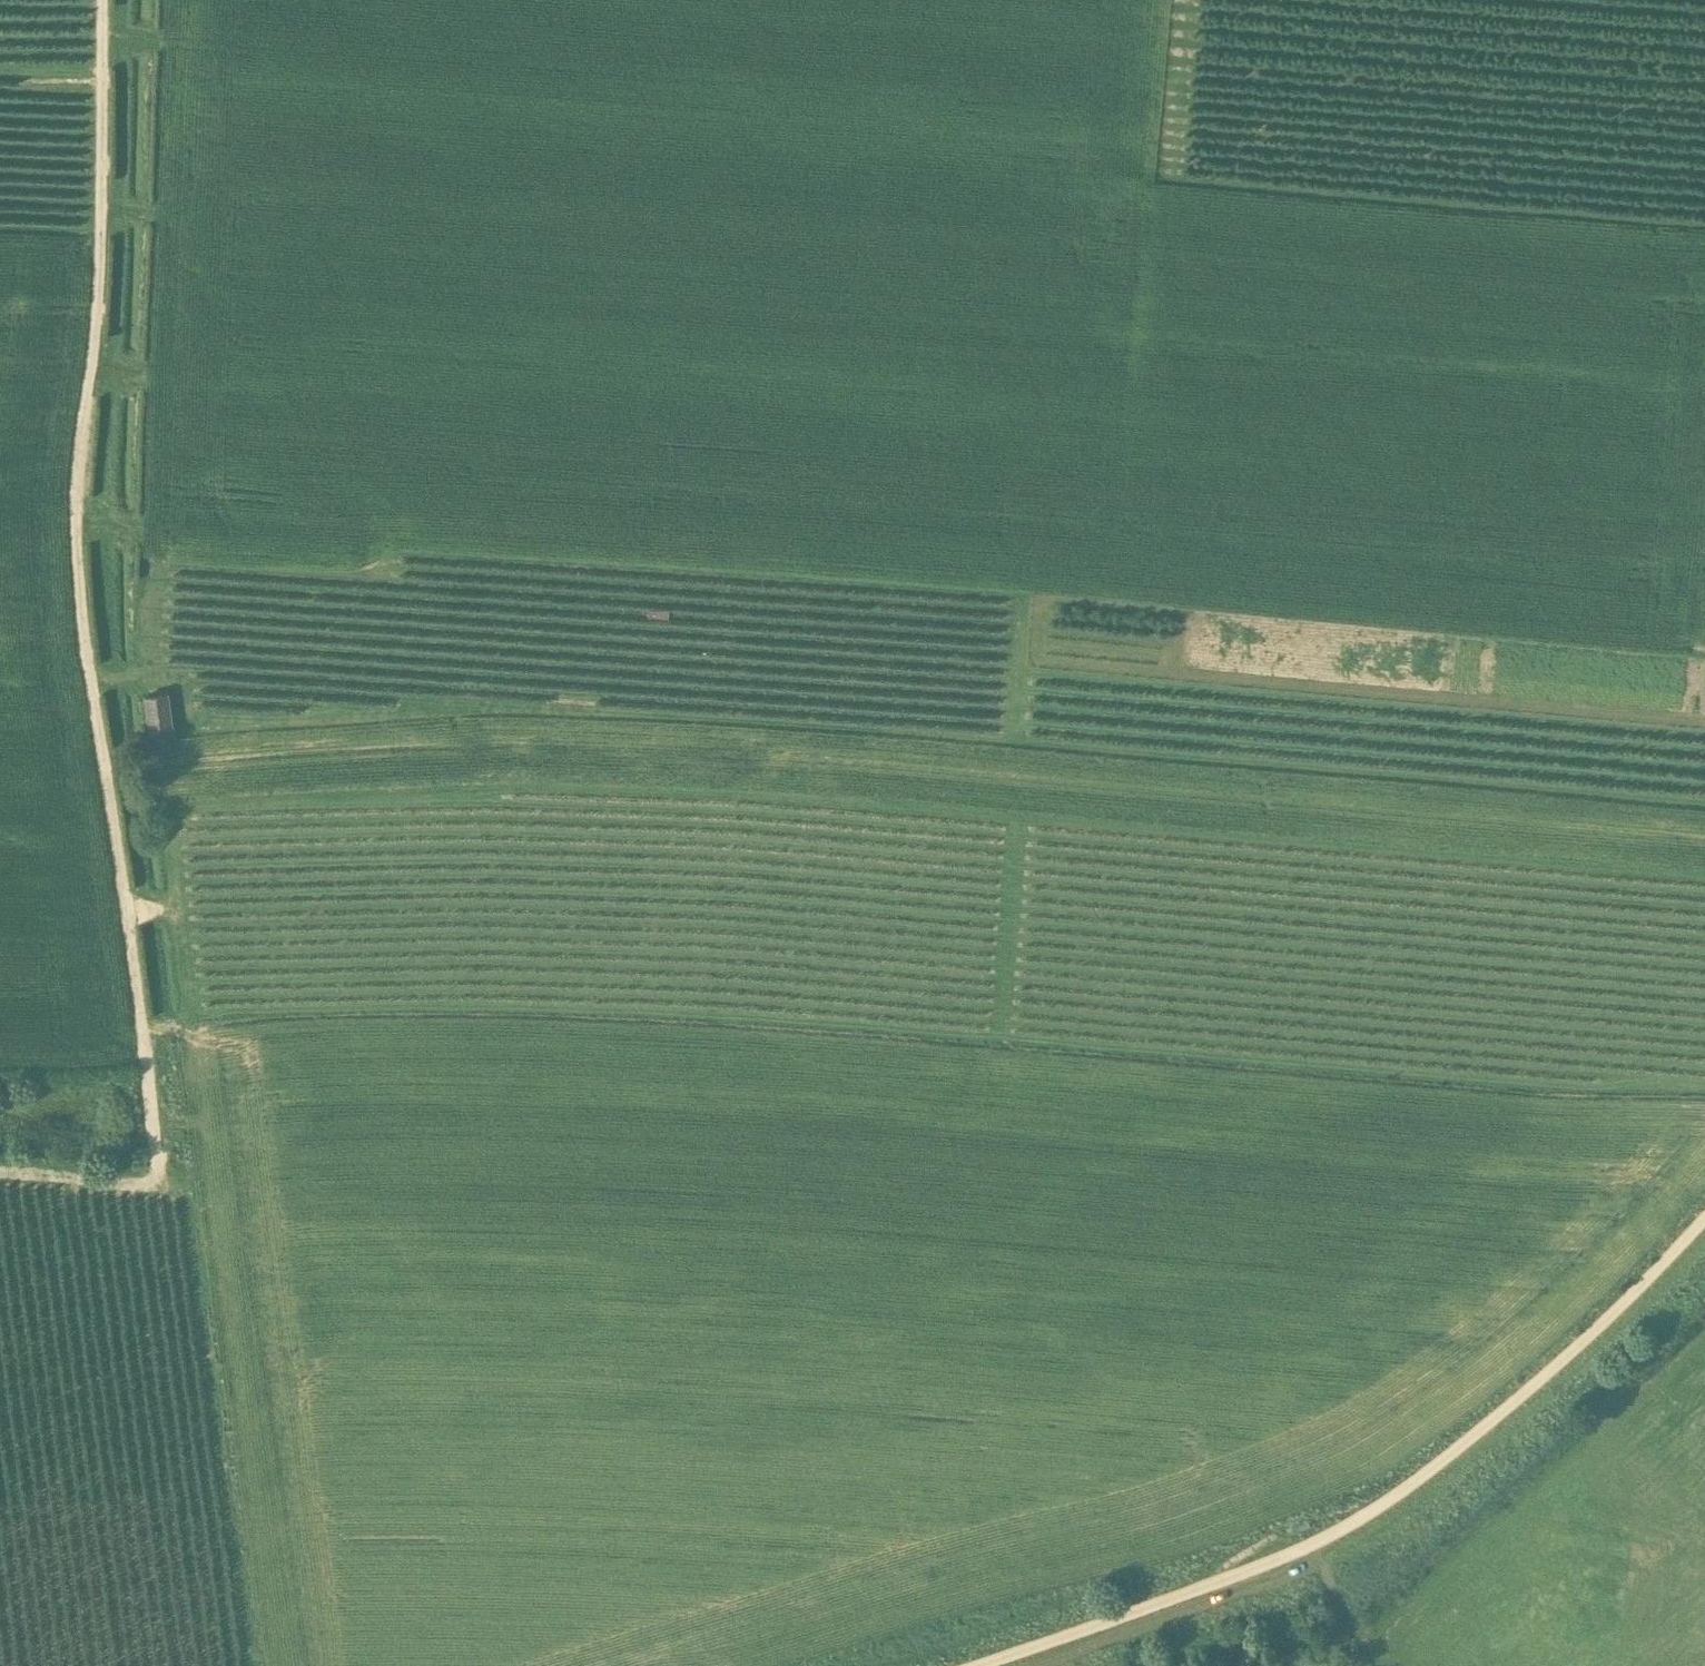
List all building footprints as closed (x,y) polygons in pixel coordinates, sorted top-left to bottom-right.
[(143,695),(149,738),(174,735),(168,692),(143,695)]
